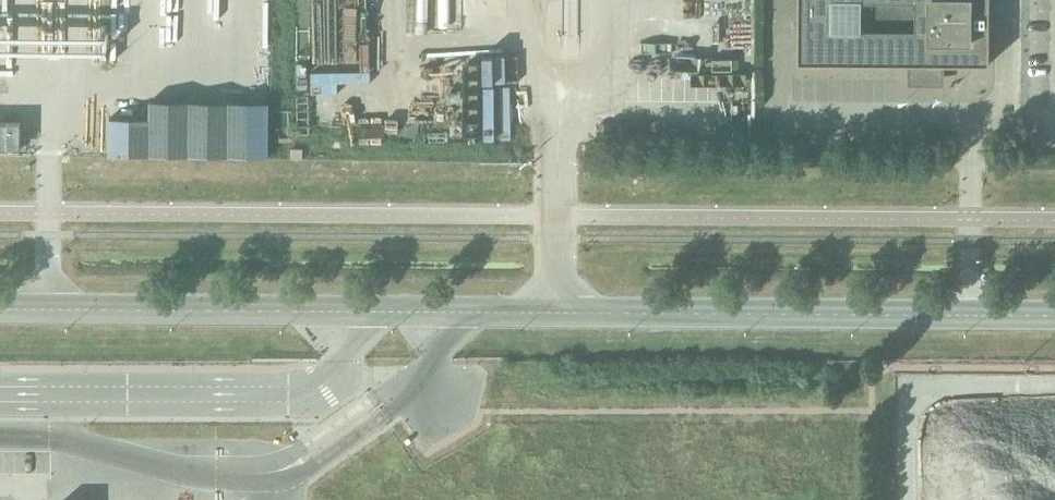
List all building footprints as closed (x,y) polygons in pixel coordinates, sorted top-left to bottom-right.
[(450,0),(439,0),(439,26),(441,27),(444,27),(445,27),(447,27),(450,26),(450,0)] [(989,1),(989,0),(798,0),(797,62),(908,63),(908,76),(910,76),(910,75),(942,75),(942,76),(944,76),(944,63),(989,63),(989,1)] [(20,148),(21,122),(0,122),(0,148),(20,148)] [(302,158),(302,148),(291,148),(291,158),(302,158)]
